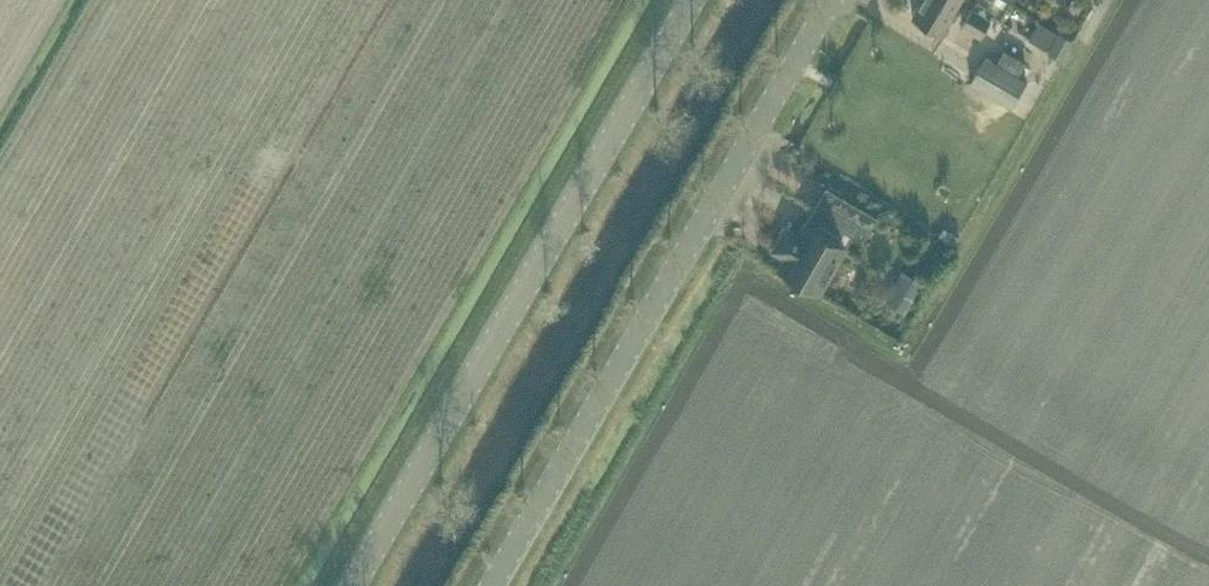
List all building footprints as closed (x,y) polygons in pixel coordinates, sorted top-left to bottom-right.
[(962,0),(920,0),(912,14),(944,32),(962,0)] [(982,36),(992,18),(973,6),(962,24),(982,36)] [(1048,49),(1057,32),(1040,22),(1031,39),(1048,49)] [(1066,56),(1074,41),(1059,33),(1051,48),(1066,56)] [(1027,78),(987,54),(970,82),(1011,106),(1027,78)] [(858,232),(875,240),(882,225),(864,217),(858,232)] [(825,233),(806,221),(804,220),(796,233),(787,228),(775,248),(784,254),(776,268),(821,294),(848,246),(825,233)] [(907,274),(890,305),(906,314),(924,284),(907,274)]
